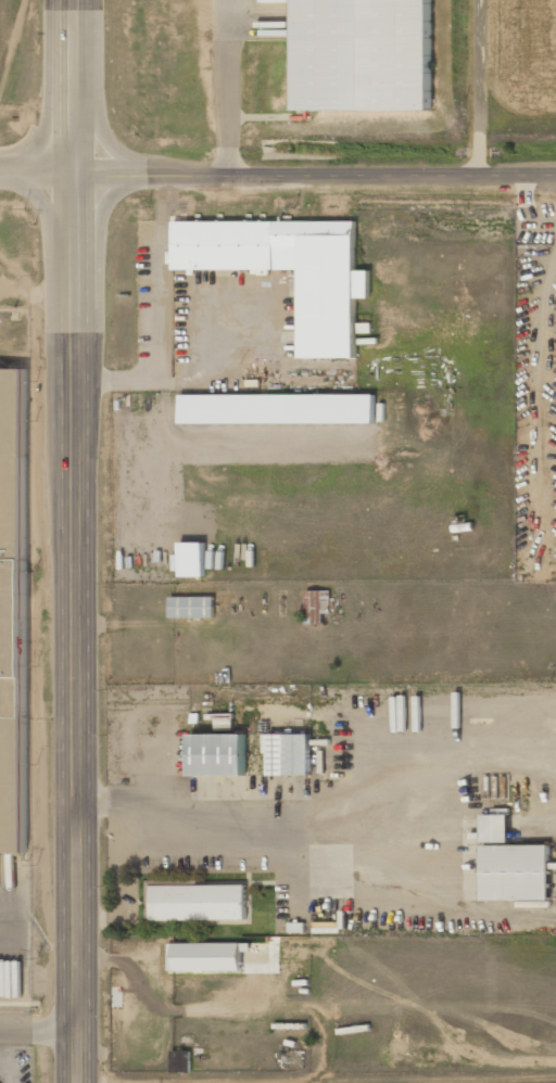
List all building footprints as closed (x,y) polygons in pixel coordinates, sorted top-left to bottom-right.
[(433,0),(296,0),(297,111),(434,110),(433,0)] [(357,221),(174,221),(174,269),(253,269),(253,275),(270,275),(270,269),(302,269),(302,358),(357,358),(357,298),(371,298),(371,270),(357,270),(357,221)] [(181,395),(181,423),(375,423),(375,394),(181,395)] [(205,577),(205,542),(180,542),(181,577),(205,577)] [(306,623),(323,624),(323,613),(331,613),(331,591),(306,590),(306,623)] [(214,596),(170,596),(170,618),(214,617),(214,596)] [(191,734),(191,776),(247,775),(246,733),(191,734)] [(270,776),(311,775),(310,733),(269,734),(270,776)] [(510,842),(510,815),(482,814),(482,842),(510,842)] [(550,845),(482,845),(483,900),(551,900),(550,845)] [(147,884),(147,920),(248,919),(247,883),(147,884)] [(242,942),(168,943),(169,973),(242,972),(242,942)] [(172,1072),(191,1072),(191,1050),(172,1050),(172,1072)]
